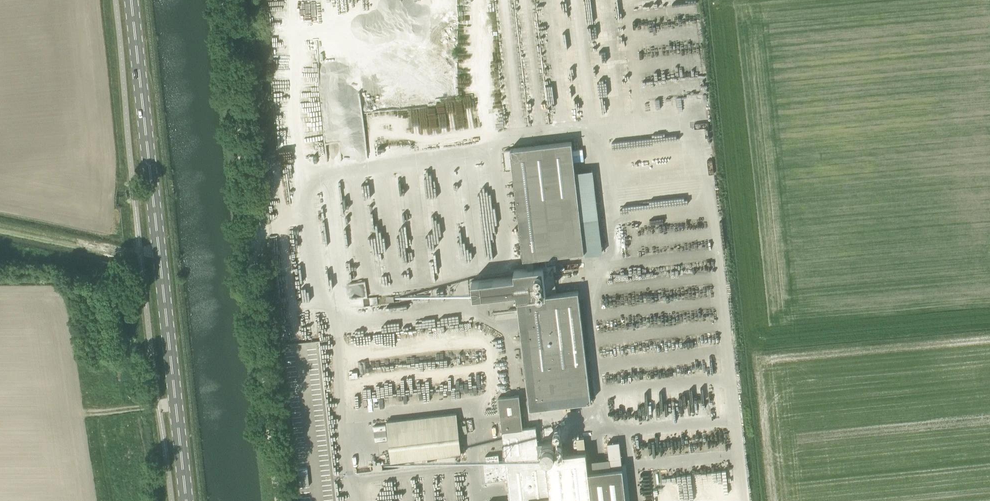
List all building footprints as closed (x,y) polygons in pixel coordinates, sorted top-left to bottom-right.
[(523,258),(528,258),(533,257),(585,251),(572,141),(511,148),(523,258)] [(533,257),(528,258),(529,268),(514,269),(515,276),(472,281),(474,295),(517,290),(530,408),(591,401),(579,290),(546,294),(543,266),(534,267),(533,257)] [(578,452),(563,453),(562,440),(538,442),(536,426),(523,427),(519,395),(499,397),(506,460),(499,461),(498,454),(486,456),(487,467),(484,467),(486,482),(508,479),(511,500),(506,500),(627,500),(623,467),(588,471),(585,436),(576,437),(578,452)] [(391,461),(461,453),(456,412),(386,421),(391,461)]
